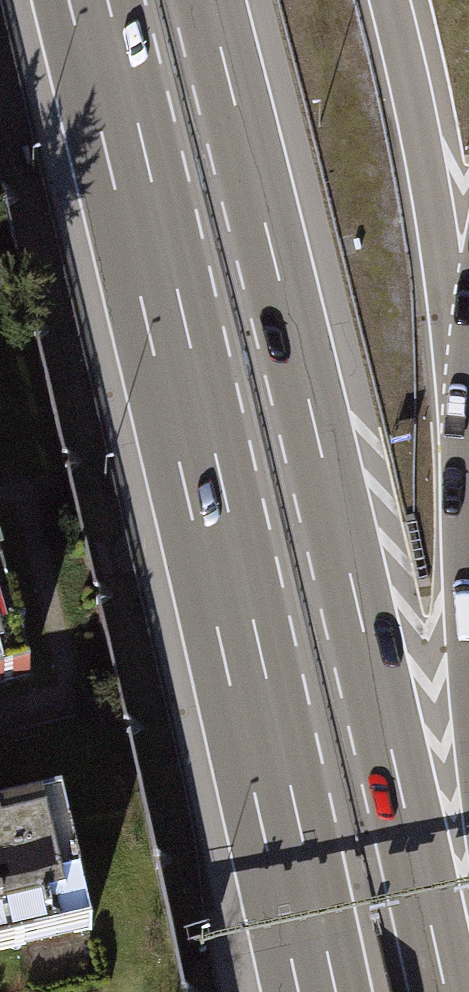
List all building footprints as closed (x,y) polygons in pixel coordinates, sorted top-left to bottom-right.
[(47,689),(11,561),(0,521),(0,702),(47,689)] [(92,936),(64,810),(0,824),(0,957),(92,936)]
